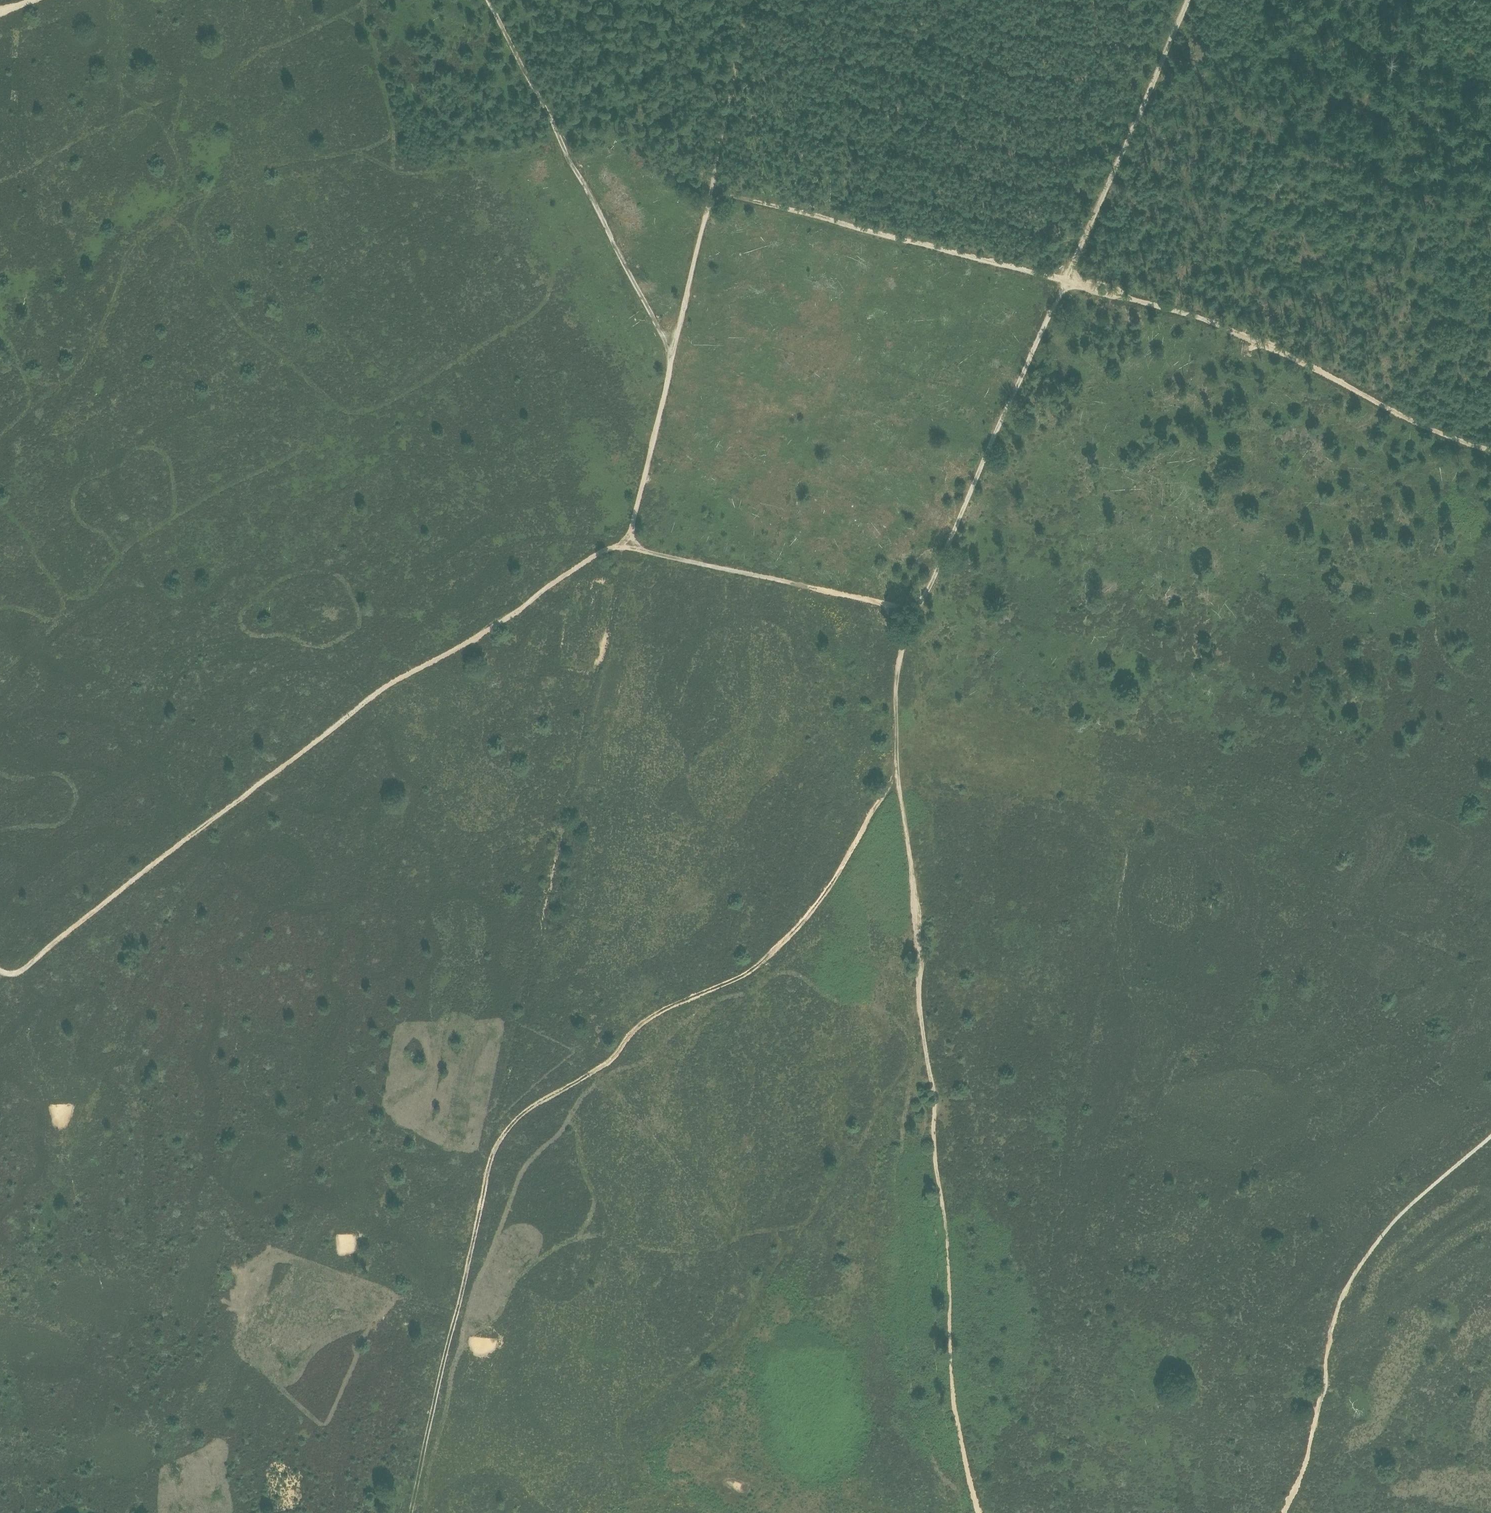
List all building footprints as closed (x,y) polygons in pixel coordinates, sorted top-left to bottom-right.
[(1046,331),(1052,336),(1060,325),(1054,321),(1046,331)] [(1007,422),(1011,425),(1016,417),(1011,415),(1007,422)]
